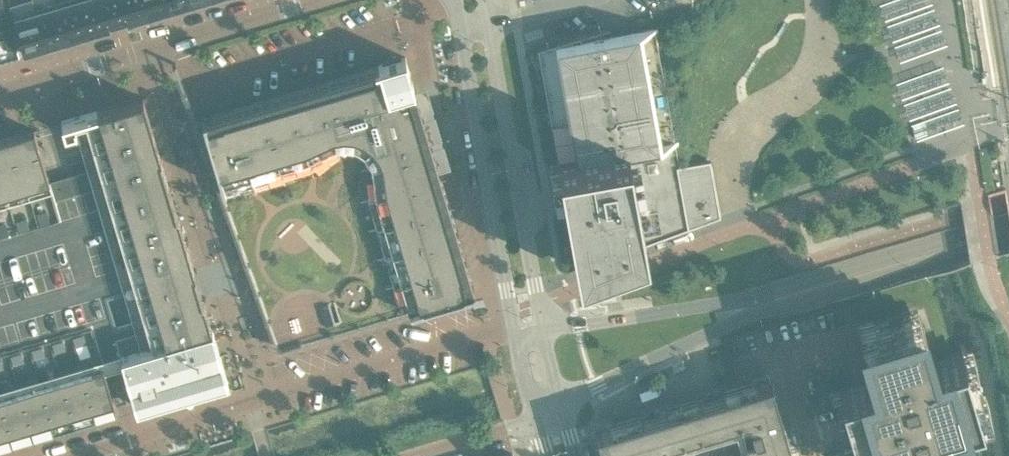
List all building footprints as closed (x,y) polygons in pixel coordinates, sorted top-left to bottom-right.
[(10,7),(14,18),(24,54),(46,47),(35,9),(32,0),(10,7)] [(87,35),(77,0),(67,0),(56,3),(67,41),(87,35)] [(108,29),(100,0),(77,0),(87,35),(108,29)] [(129,23),(122,0),(100,0),(108,29),(129,23)] [(150,16),(145,0),(122,0),(129,23),(150,16)] [(171,10),(168,0),(145,0),(150,16),(171,10)] [(192,4),(191,0),(168,0),(171,10),(192,4)] [(46,47),(67,41),(56,3),(35,9),(46,47)] [(10,26),(1,29),(4,39),(13,36),(10,26)] [(638,31),(632,32),(611,36),(609,27),(560,42),(537,48),(558,163),(577,268),(578,274),(647,249),(646,243),(709,219),(720,215),(710,159),(708,159),(678,165),(674,143),(674,140),(654,31),(653,28),(638,31)] [(7,49),(16,47),(13,36),(4,39),(7,49)] [(261,99),(261,98),(260,99),(260,100),(232,108),(232,107),(231,107),(231,108),(204,116),(203,115),(202,116),(202,117),(194,119),(194,120),(194,121),(204,148),(204,149),(205,149),(215,176),(214,176),(215,177),(225,204),(224,204),(225,206),(235,233),(235,234),(236,234),(245,261),(246,262),(256,289),(255,289),(256,290),(266,317),(266,319),(267,318),(277,347),(300,341),(301,341),(301,340),(329,332),(330,332),(357,323),(358,324),(359,324),(359,323),(386,315),(388,315),(387,315),(474,289),(465,259),(466,259),(466,258),(465,258),(457,231),(458,230),(457,229),(456,229),(448,202),(449,202),(449,200),(448,201),(440,173),(441,173),(440,172),(439,172),(431,144),(432,144),(432,143),(431,143),(423,116),(424,115),(423,114),(422,114),(414,87),(415,87),(415,86),(415,85),(414,86),(405,56),(376,65),(376,64),(375,65),(356,71),(347,74),(347,73),(346,73),(346,74),(319,82),(318,81),(317,82),(317,83),(308,85),(290,91),(290,90),(288,90),(289,91),(271,96),(261,99)] [(143,97),(79,116),(94,167),(122,260),(141,320),(149,347),(212,328),(203,301),(202,297),(200,291),(199,288),(198,282),(197,280),(195,274),(143,97)] [(75,117),(61,121),(66,137),(78,134),(73,119),(75,118),(75,117)] [(34,129),(12,136),(27,187),(49,181),(34,129)] [(0,139),(0,171),(7,194),(27,187),(12,136),(0,139)] [(122,260),(94,167),(90,168),(49,180),(27,186),(6,193),(0,195),(0,392),(19,386),(39,380),(60,374),(81,368),(103,361),(121,356),(149,347),(141,320),(122,260)] [(860,333),(873,377),(857,382),(839,387),(848,417),(857,447),(875,442),(891,437),(896,455),(962,455),(951,419),(966,415),(980,411),(962,350),(948,355),(933,359),(920,315),(860,333)] [(149,347),(121,356),(134,400),(135,405),(136,406),(141,404),(146,403),(151,401),(156,400),(160,399),(165,397),(227,379),(212,328),(149,347)] [(103,361),(81,367),(95,415),(117,409),(103,361)] [(81,367),(60,374),(74,422),(95,415),(81,367)] [(60,374),(39,380),(53,428),(74,422),(60,374)] [(785,426),(771,379),(596,431),(604,455),(638,455),(636,450),(748,417),(753,433),(744,436),(750,455),(794,455),(785,426)] [(39,380),(18,386),(33,434),(53,428),(39,380)] [(0,391),(0,399),(12,440),(33,434),(18,386),(0,391)] [(12,440),(0,399),(0,444),(12,440)]
